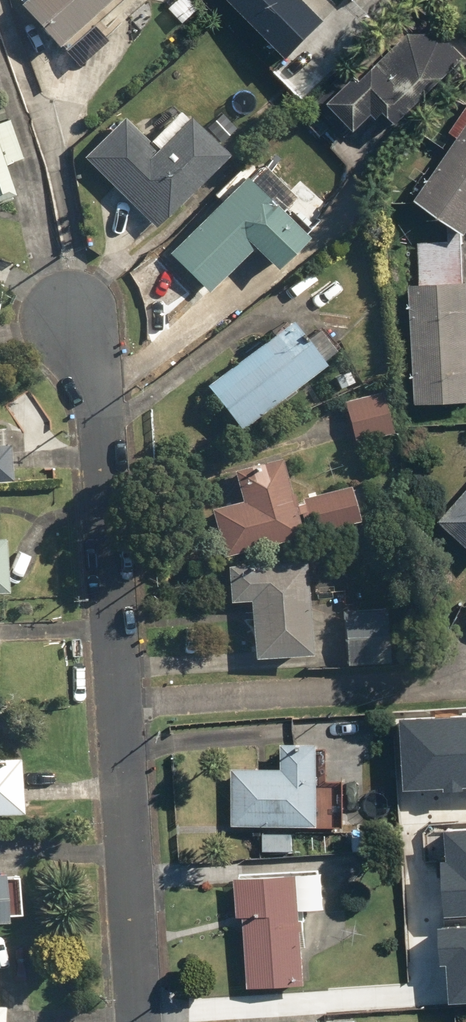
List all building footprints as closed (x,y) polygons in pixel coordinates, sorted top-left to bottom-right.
[(19,6),(68,53),(119,0),(25,0),(19,6)] [(295,66),(328,31),(296,0),(226,0),(295,66)] [(363,82),(406,123),(465,61),(465,53),(427,16),(363,82)] [(217,157),(174,117),(144,150),(114,121),(76,161),(149,229),(217,157)] [(415,205),(464,238),(465,234),(465,128),(415,205)] [(234,179),(162,254),(198,297),(240,254),(264,277),(299,242),(296,240),(304,232),(283,212),(275,220),(270,216),(287,199),(256,168),(240,185),(234,179)] [(463,282),(463,243),(416,243),(417,282),(407,282),(409,407),(465,406),(465,281),(463,282)] [(296,345),(281,326),(199,389),(234,434),(314,371),(311,368),(327,355),(310,334),(296,345)] [(376,395),(338,402),(346,446),(384,439),(376,395)] [(221,476),(228,503),(204,509),(216,560),(295,541),(302,539),(351,527),(342,491),(296,502),(287,504),(277,462),(221,476)] [(445,510),(449,514),(435,529),(465,560),(465,489),(445,510)] [(15,589),(16,533),(0,532),(0,588),(15,589)] [(307,567),(220,570),(221,605),(241,606),(243,661),(297,660),(297,669),(382,666),(380,615),(341,616),(340,596),(308,597),(307,567)] [(402,792),(465,791),(465,718),(400,719),(402,792)] [(325,750),(277,749),(276,775),(229,773),(228,828),(344,832),(344,826),(364,827),(364,805),(344,805),(345,777),(324,776),(325,750)] [(31,809),(29,751),(0,753),(0,810),(31,809)] [(441,834),(441,995),(465,995),(465,834),(441,834)] [(21,872),(20,865),(0,866),(0,916),(24,914),(29,913),(26,872),(21,872)] [(317,872),(228,878),(231,920),(238,920),(243,993),(301,989),(296,916),(320,914),(317,872)] [(13,1000),(0,999),(2,965),(0,965),(0,1021),(12,1021),(13,1000)]
